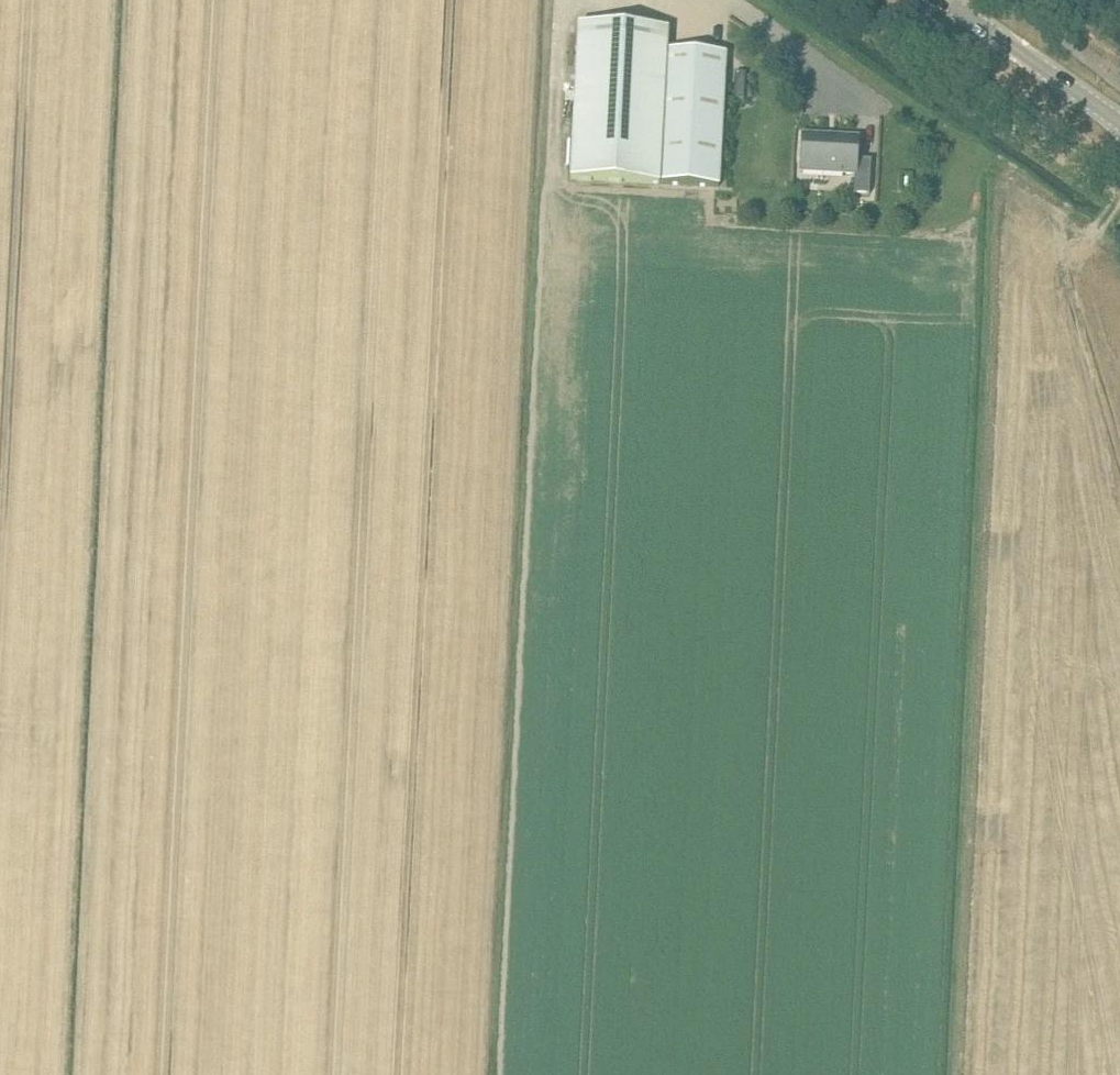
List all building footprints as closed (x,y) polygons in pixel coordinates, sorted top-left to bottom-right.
[(572,179),(661,184),(668,52),(669,29),(580,25),(572,179)] [(668,52),(661,184),(718,187),(725,55),(668,52)] [(734,73),(733,99),(743,100),(745,74),(734,73)] [(803,136),(801,175),(855,177),(854,194),(869,195),(871,160),(856,160),(857,139),(803,136)]
